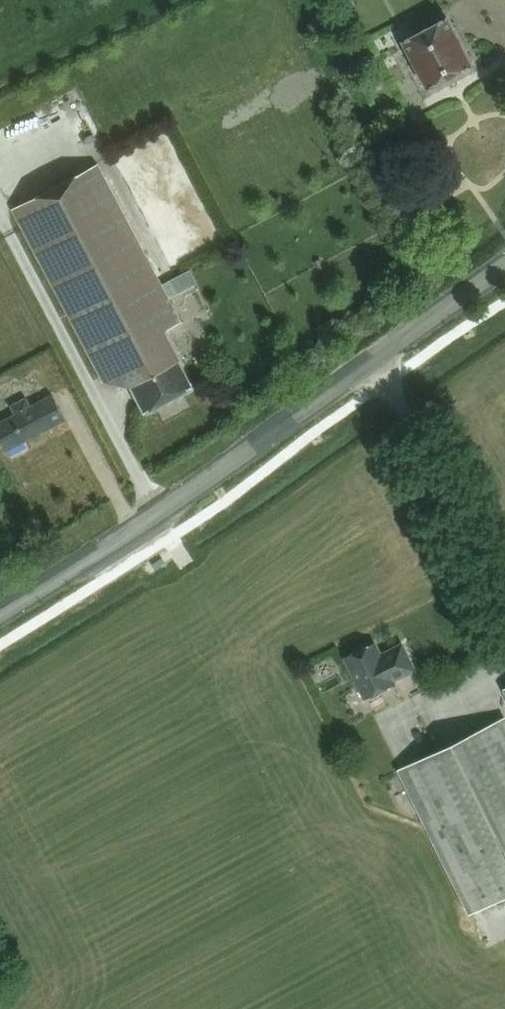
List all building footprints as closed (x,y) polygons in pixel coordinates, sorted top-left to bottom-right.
[(427,88),(472,64),(446,16),(401,40),(427,88)] [(169,129),(115,151),(126,180),(180,158),(169,129)] [(97,162),(12,208),(105,380),(132,384),(146,410),(193,385),(179,358),(183,356),(168,328),(182,320),(97,162)] [(52,396),(30,407),(25,398),(11,406),(15,415),(0,423),(0,439),(5,449),(63,418),(52,396)] [(382,656),(376,643),(346,658),(365,698),(396,683),(394,681),(416,670),(403,644),(390,651),(391,652),(382,656)] [(504,897),(504,719),(400,770),(471,913),(504,897)]
